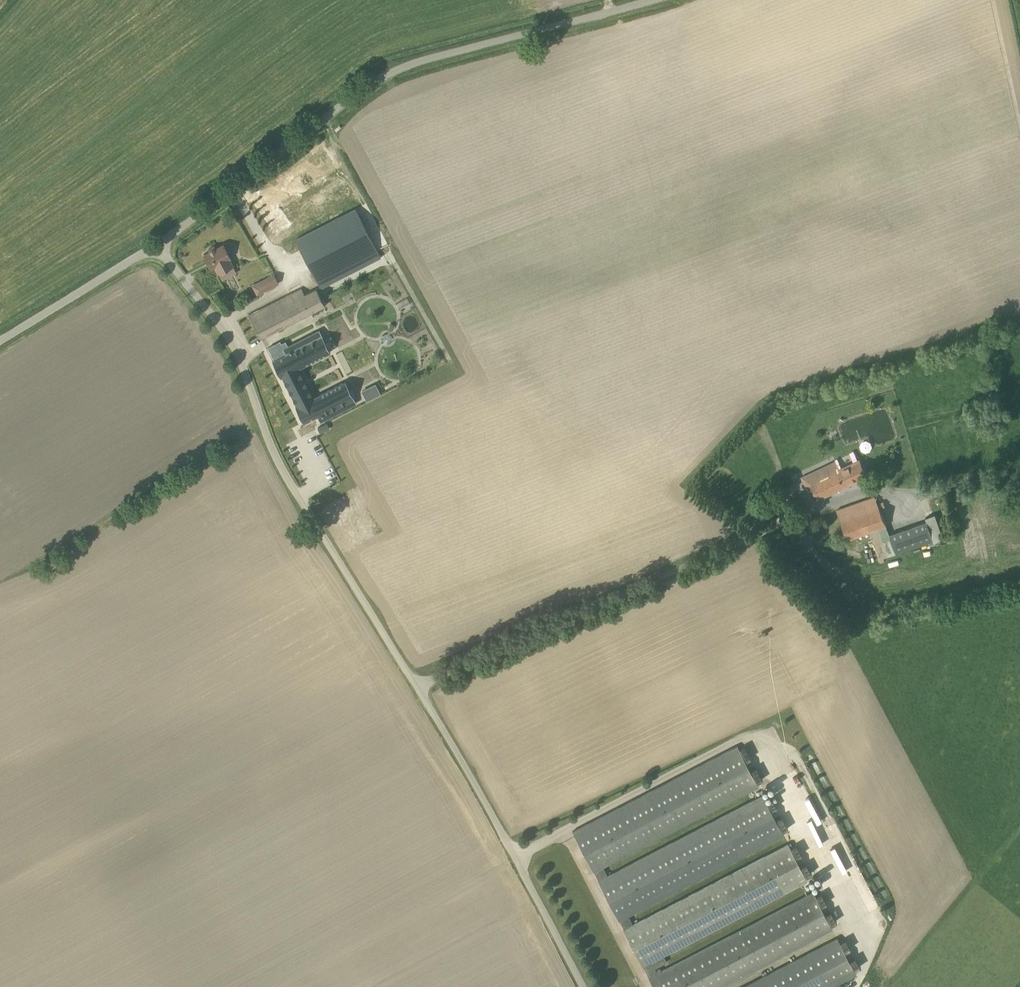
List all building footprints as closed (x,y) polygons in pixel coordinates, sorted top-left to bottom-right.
[(321,288),(381,257),(356,208),(295,239),(321,288)] [(231,258),(223,244),(215,248),(215,247),(213,246),(209,249),(208,250),(209,251),(204,254),(211,267),(214,266),(218,273),(233,265),(230,258),(231,258)] [(251,283),(257,295),(280,283),(274,271),(251,283)] [(260,338),(325,306),(315,288),(304,293),(301,288),(249,315),(260,338)] [(330,352),(319,330),(283,348),(286,354),(272,361),(280,377),(282,376),(297,406),(295,407),(303,423),(317,416),(320,422),(356,404),(345,381),(313,398),(298,368),(330,352)] [(362,385),(368,400),(382,394),(376,379),(362,385)] [(819,497),(865,475),(860,460),(858,461),(854,451),(851,452),(856,462),(842,468),(838,458),(835,459),(836,463),(802,477),(809,490),(814,488),(819,497)] [(875,497),(837,510),(846,536),(886,522),(875,497)] [(890,555),(895,554),(902,551),(933,540),(927,521),(883,537),(890,555)] [(654,986),(721,986),(833,929),(830,923),(835,920),(831,912),(826,915),(821,905),(826,902),(821,893),(816,896),(814,892),(657,973),(651,961),(665,954),(807,881),(805,877),(811,873),(806,863),(800,866),(795,858),(802,855),(796,844),(790,847),(788,843),(632,924),(628,916),(784,834),(782,831),(788,829),(781,816),(775,818),(771,810),(777,807),(772,797),(766,800),(763,794),(607,876),(602,867),(758,786),(757,782),(761,780),(755,767),(750,770),(746,761),(750,758),(744,746),(739,749),(738,745),(573,831),(594,871),(599,880),(598,880),(619,920),(620,920),(624,929),(643,966),(643,965),(649,977),(654,986)] [(857,974),(837,937),(740,986),(832,986),(857,974)] [(651,961),(654,967),(668,960),(665,954),(651,961)]
